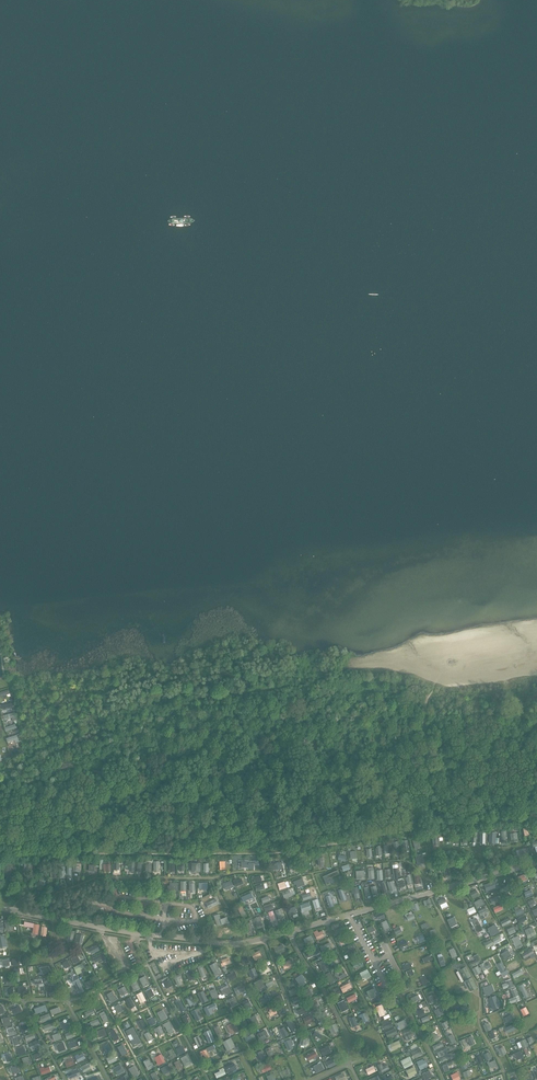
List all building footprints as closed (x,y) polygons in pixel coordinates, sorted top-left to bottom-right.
[(11,693),(9,688),(0,692),(0,697),(11,693)] [(6,738),(7,743),(13,741),(14,742),(15,741),(15,743),(19,741),(17,734),(6,738)] [(297,862),(293,863),(293,865),(290,866),(291,870),(294,869),(299,868),(297,862)] [(3,864),(3,876),(11,876),(11,864),(3,864)] [(364,871),(356,871),(357,879),(362,879),(362,877),(364,876),(364,871)] [(296,886),(297,886),(297,888),(305,885),(302,878),(294,882),(294,883),(296,886)] [(233,886),(231,880),(224,883),(226,889),(233,886)] [(382,882),(378,883),(380,889),(381,889),(382,893),(387,892),(384,882),(382,883),(382,882)] [(514,889),(512,884),(504,888),(506,893),(514,889)] [(282,893),(284,898),(291,895),(289,890),(282,893)] [(332,902),(330,895),(324,897),(325,899),(326,899),(328,903),(332,902)] [(500,901),(497,896),(490,899),(493,904),(500,901)] [(217,903),(215,899),(206,904),(208,907),(217,903)] [(479,907),(479,906),(483,904),(481,899),(474,902),(477,908),(479,907)] [(536,904),(533,899),(528,902),(531,908),(534,906),(533,905),(536,904)] [(415,911),(419,909),(417,903),(411,905),(412,909),(414,908),(415,911)] [(283,917),(280,909),(275,910),(276,914),(277,913),(278,919),(283,917)] [(426,919),(423,914),(416,916),(419,922),(426,919)] [(511,922),(509,918),(500,922),(503,926),(511,922)] [(6,929),(13,928),(12,923),(11,919),(4,920),(5,923),(6,929)] [(386,920),(381,923),(385,930),(390,927),(386,920)] [(375,930),(373,925),(367,928),(370,933),(375,930)] [(497,932),(495,927),(489,931),(491,936),(497,932)] [(529,937),(535,934),(533,929),(531,927),(525,930),(526,932),(529,937)] [(322,931),(319,932),(317,930),(313,932),(317,939),(324,936),(322,931)] [(339,940),(341,944),(347,941),(348,942),(350,941),(347,934),(343,936),(343,938),(339,940)] [(426,940),(423,934),(416,937),(418,941),(420,940),(421,942),(426,940)] [(314,942),(311,935),(304,939),(307,944),(310,942),(311,943),(314,942)] [(465,941),(463,936),(457,939),(460,944),(465,941)] [(518,937),(512,938),(516,946),(522,943),(518,937)] [(319,946),(322,951),(331,947),(329,943),(322,946),(322,945),(319,946)] [(99,949),(97,945),(89,949),(91,954),(99,949)] [(281,952),(285,950),(283,945),(277,947),(276,946),(274,947),(278,955),(281,954),(281,952)] [(319,952),(317,947),(308,952),(310,956),(319,952)] [(350,951),(348,952),(350,957),(358,953),(356,949),(354,950),(353,948),(349,950),(350,951)] [(536,955),(532,948),(528,949),(529,950),(525,953),(522,954),(525,961),(536,955)] [(262,957),(259,951),(252,954),(255,960),(262,957)] [(106,959),(103,953),(93,958),(95,962),(102,959),(103,961),(106,959)] [(475,960),(469,962),(471,965),(481,961),(478,954),(473,956),(475,960)] [(80,960),(78,955),(71,958),(74,964),(80,960)] [(250,958),(249,955),(241,959),(244,964),(249,962),(248,959),(250,958)] [(331,955),(327,957),(331,965),(335,963),(333,961),(336,959),(334,956),(332,958),(331,955)] [(222,963),(221,963),(222,966),(232,963),(229,957),(221,960),(222,963)] [(359,960),(360,960),(359,958),(355,960),(356,962),(353,963),(355,967),(358,966),(359,967),(363,966),(362,963),(361,964),(359,960)] [(323,959),(318,962),(323,971),(328,968),(323,959)] [(291,962),(290,960),(282,963),(284,968),(294,965),(292,961),(291,962)] [(215,962),(210,965),(214,973),(216,975),(221,972),(215,962)] [(465,981),(470,991),(477,987),(464,963),(461,964),(455,962),(452,967),(458,969),(464,981),(465,981)] [(78,974),(81,972),(80,970),(84,967),(82,963),(74,967),(78,974)] [(197,967),(202,977),(206,976),(202,965),(197,967)] [(254,975),(255,976),(258,975),(254,967),(248,970),(251,976),(254,975)] [(340,970),(342,974),(340,976),(337,972),(334,974),(338,981),(347,976),(343,968),(340,970)] [(360,973),(363,978),(366,977),(367,978),(371,976),(367,969),(360,973)] [(236,977),(233,972),(227,975),(229,980),(236,977)] [(331,981),(332,983),(335,981),(330,972),(325,974),(329,982),(331,981)] [(71,979),(73,985),(80,981),(77,976),(71,979)] [(139,979),(143,987),(149,984),(145,976),(139,979)] [(305,983),(300,976),(296,978),(301,986),(305,983)] [(270,988),(269,986),(274,984),(272,978),(265,981),(268,987),(267,987),(268,988),(270,988)] [(169,979),(163,982),(167,988),(172,985),(169,979)] [(255,982),(259,989),(264,986),(260,979),(255,982)] [(514,986),(514,984),(513,984),(511,979),(506,981),(508,988),(514,986)] [(134,992),(140,988),(136,981),(131,984),(132,986),(134,989),(133,990),(134,992)] [(351,987),(349,983),(340,987),(343,992),(347,991),(346,989),(351,987)] [(244,990),(241,984),(234,988),(237,996),(239,995),(238,993),(242,992),(244,990)] [(228,985),(221,989),(223,993),(226,992),(228,994),(231,992),(228,985)] [(128,992),(125,986),(119,989),(121,995),(128,992)] [(297,987),(289,991),(291,995),(299,992),(297,987)] [(313,994),(309,987),(302,992),(306,998),(313,994)] [(340,992),(338,987),(331,990),(334,996),(340,992)] [(146,991),(149,998),(155,995),(151,988),(146,991)] [(376,995),(373,988),(367,991),(370,999),(376,995)] [(215,989),(210,991),(213,999),(218,997),(215,989)] [(115,997),(112,991),(108,994),(112,1002),(117,999),(116,996),(115,997)] [(202,1002),(207,1000),(203,991),(198,993),(202,1002)] [(142,992),(137,994),(141,1002),(145,1000),(142,992)] [(281,996),(279,992),(275,995),(274,994),(272,995),(275,1001),(278,1000),(277,998),(281,996)] [(267,993),(264,994),(265,997),(260,999),(262,1003),(270,1000),(267,993)] [(357,998),(355,994),(346,998),(349,1002),(357,998)] [(434,999),(432,994),(428,996),(432,1004),(438,1001),(436,998),(434,999)] [(524,997),(527,1004),(534,1001),(530,994),(524,997)] [(303,1000),(301,995),(293,999),(295,1004),(303,1000)] [(131,997),(125,1000),(130,1008),(135,1006),(131,997)] [(191,997),(186,999),(190,1006),(193,1004),(194,1006),(196,1005),(195,1001),(193,1002),(191,997)] [(229,1001),(232,1007),(238,1004),(234,997),(230,999),(230,998),(226,1000),(227,1002),(229,1001)] [(319,1005),(316,998),(308,1002),(311,1009),(319,1005)] [(101,1007),(97,999),(93,1001),(97,1009),(101,1007)] [(396,1003),(395,999),(386,1002),(389,1008),(395,1006),(394,1004),(396,1003)] [(180,1000),(176,1002),(181,1011),(185,1009),(180,1000)] [(344,1000),(339,1002),(341,1007),(343,1011),(348,1009),(344,1000)] [(47,1011),(45,1005),(35,1009),(36,1013),(45,1010),(46,1011),(47,1011)] [(209,1005),(204,1007),(208,1015),(213,1013),(209,1005)] [(270,1016),(277,1013),(275,1007),(269,1009),(270,1011),(268,1012),(270,1016)] [(197,1008),(191,1011),(192,1014),(193,1014),(197,1021),(202,1018),(201,1016),(197,1008)] [(443,1014),(440,1008),(434,1010),(437,1016),(443,1014)] [(161,1021),(167,1018),(163,1010),(157,1013),(161,1021)] [(108,1020),(104,1011),(99,1013),(103,1021),(102,1021),(103,1023),(108,1020)] [(327,1016),(325,1011),(316,1016),(319,1021),(327,1016)] [(368,1015),(367,1012),(359,1015),(360,1017),(361,1016),(364,1022),(368,1020),(366,1016),(368,1015)] [(51,1018),(49,1013),(40,1017),(42,1021),(51,1018)] [(152,1025),(158,1022),(154,1014),(149,1016),(152,1021),(151,1022),(152,1025)] [(187,1014),(181,1017),(185,1024),(189,1022),(187,1018),(189,1017),(187,1014)] [(514,1021),(511,1014),(504,1018),(506,1022),(509,1020),(510,1023),(514,1021)] [(260,1024),(258,1022),(256,1018),(255,1015),(253,1016),(248,1018),(250,1022),(252,1021),(253,1024),(255,1027),(260,1024)] [(314,1021),(311,1015),(303,1018),(306,1024),(314,1021)] [(353,1027),(358,1025),(354,1017),(350,1019),(353,1027)] [(241,1022),(240,1023),(242,1028),(246,1026),(247,1028),(249,1026),(245,1018),(240,1021),(241,1022)] [(291,1018),(287,1021),(293,1031),(297,1029),(291,1018)] [(143,1030),(147,1028),(142,1019),(138,1021),(143,1030)] [(407,1025),(404,1020),(397,1023),(401,1029),(407,1025)] [(393,1026),(391,1021),(383,1024),(385,1029),(393,1026)] [(170,1034),(174,1032),(169,1022),(163,1024),(164,1027),(166,1026),(170,1034)] [(232,1023),(227,1026),(231,1033),(238,1030),(236,1027),(235,1028),(232,1023)] [(338,1030),(335,1023),(328,1027),(332,1034),(338,1030)] [(428,1032),(434,1029),(431,1023),(425,1026),(427,1030),(428,1032)] [(135,1033),(132,1026),(126,1029),(130,1036),(135,1033)] [(163,1033),(160,1026),(154,1029),(156,1032),(157,1031),(159,1035),(163,1033)] [(214,1028),(219,1038),(224,1036),(219,1026),(214,1028)] [(17,1033),(16,1031),(14,1031),(13,1027),(7,1028),(9,1035),(17,1033)] [(280,1029),(281,1031),(280,1031),(283,1038),(288,1035),(284,1027),(280,1029)] [(106,1034),(104,1028),(98,1030),(100,1037),(106,1034)] [(395,1028),(386,1032),(388,1037),(397,1033),(395,1028)] [(119,1038),(114,1030),(109,1033),(110,1035),(111,1035),(115,1041),(119,1038)] [(255,1037),(252,1030),(243,1034),(246,1041),(255,1037)] [(258,1034),(261,1040),(269,1036),(265,1030),(258,1034)] [(149,1031),(144,1034),(148,1041),(152,1038),(149,1031)] [(209,1031),(205,1033),(209,1043),(213,1042),(209,1031)] [(321,1039),(323,1035),(322,1035),(316,1031),(312,1036),(315,1038),(316,1037),(320,1039),(321,1039)] [(412,1035),(410,1031),(404,1034),(407,1040),(412,1038),(411,1035),(412,1035)] [(434,1033),(429,1035),(432,1042),(440,1039),(438,1034),(436,1035),(434,1033)] [(308,1036),(302,1035),(300,1045),(306,1046),(308,1036)] [(20,1039),(19,1036),(12,1038),(14,1045),(20,1044),(19,1039),(20,1039)] [(234,1038),(237,1045),(242,1043),(239,1036),(234,1038)] [(228,1039),(223,1041),(226,1048),(227,1048),(228,1049),(232,1047),(228,1039)] [(293,1044),(291,1039),(285,1042),(288,1049),(292,1047),(291,1045),(293,1044)] [(78,1045),(76,1040),(68,1043),(70,1048),(78,1045)] [(401,1046),(399,1041),(391,1044),(393,1049),(401,1046)] [(36,1050),(35,1048),(39,1046),(37,1042),(30,1044),(33,1051),(36,1050)] [(66,1049),(63,1042),(57,1044),(59,1052),(66,1049)] [(443,1046),(441,1042),(433,1046),(435,1050),(443,1046)] [(112,1050),(109,1043),(103,1047),(105,1050),(104,1051),(105,1054),(112,1050)] [(127,1053),(122,1044),(118,1047),(123,1055),(127,1053)] [(26,1053),(24,1046),(18,1048),(20,1055),(26,1053)] [(181,1046),(176,1049),(179,1055),(185,1052),(181,1046)] [(331,1052),(329,1046),(321,1050),(323,1055),(331,1052)] [(266,1049),(269,1057),(275,1054),(271,1047),(266,1049)] [(169,1060),(176,1056),(172,1048),(168,1050),(170,1055),(167,1056),(169,1060)] [(200,1051),(201,1055),(204,1054),(205,1057),(209,1055),(208,1052),(209,1052),(207,1048),(200,1051)] [(422,1053),(420,1049),(412,1052),(415,1057),(422,1053)] [(257,1052),(261,1061),(266,1058),(262,1050),(257,1052)] [(309,1061),(318,1056),(314,1050),(306,1055),(309,1061)] [(521,1050),(515,1053),(517,1060),(523,1057),(521,1050)] [(79,1055),(78,1054),(75,1055),(78,1062),(85,1058),(83,1053),(79,1055)] [(117,1060),(114,1054),(107,1058),(109,1064),(117,1060)] [(161,1054),(155,1057),(159,1064),(165,1061),(161,1054)] [(187,1054),(180,1057),(185,1066),(191,1063),(187,1054)] [(27,1057),(27,1056),(23,1058),(25,1063),(26,1063),(26,1065),(32,1063),(31,1059),(30,1059),(29,1057),(27,1057)] [(330,1068),(338,1064),(335,1057),(326,1061),(330,1068)] [(404,1062),(402,1063),(405,1068),(413,1064),(409,1057),(403,1060),(404,1062)] [(75,1064),(72,1058),(65,1061),(67,1067),(75,1064)] [(148,1059),(144,1061),(149,1069),(153,1067),(148,1059)] [(422,1059),(417,1062),(420,1070),(424,1068),(424,1066),(428,1065),(427,1063),(425,1060),(423,1061),(422,1059)] [(324,1068),(321,1062),(313,1066),(316,1072),(324,1068)] [(226,1067),(228,1071),(236,1067),(234,1063),(226,1067)] [(261,1067),(263,1073),(272,1069),(269,1063),(261,1067)] [(383,1066),(381,1063),(377,1065),(382,1073),(390,1068),(388,1064),(383,1066)] [(89,1065),(87,1065),(86,1064),(81,1067),(84,1072),(91,1068),(89,1065)] [(124,1071),(120,1065),(114,1068),(118,1074),(124,1071)] [(167,1065),(161,1068),(164,1074),(170,1070),(167,1065)] [(139,1074),(134,1066),(129,1068),(134,1077),(139,1074)] [(376,1071),(373,1066),(366,1069),(369,1074),(376,1071)] [(474,1074),(478,1072),(476,1066),(470,1068),(471,1070),(472,1069),(474,1074)] [(410,1076),(416,1072),(414,1067),(407,1070),(410,1076)] [(71,1079),(81,1074),(79,1068),(68,1072),(71,1079)] [(215,1073),(217,1077),(226,1073),(223,1068),(219,1069),(220,1071),(215,1073)] [(290,1074),(288,1068),(286,1069),(280,1072),(283,1078),(284,1078),(283,1077),(290,1074)] [(422,1074),(423,1076),(421,1077),(423,1079),(424,1079),(428,1079),(427,1078),(432,1076),(429,1070),(422,1074)]
